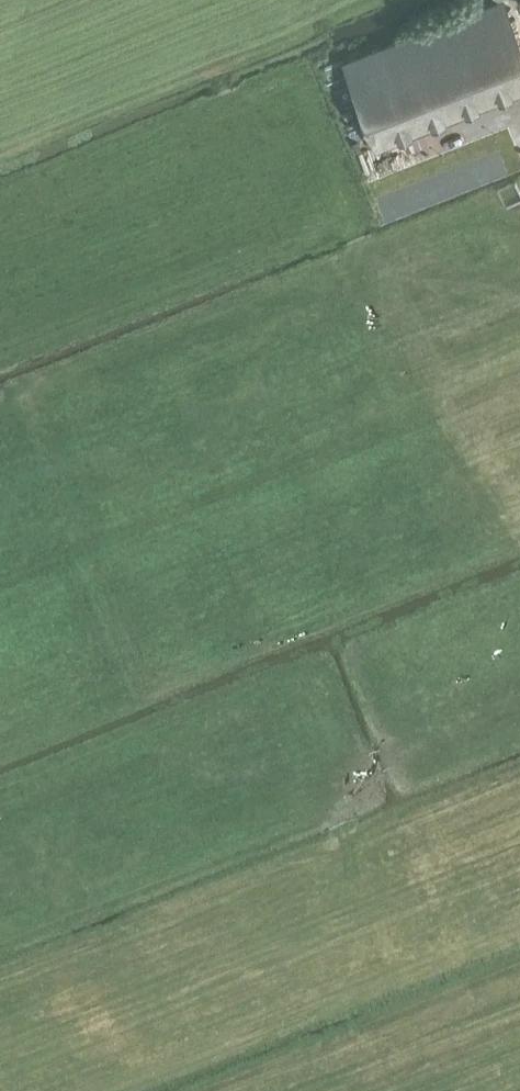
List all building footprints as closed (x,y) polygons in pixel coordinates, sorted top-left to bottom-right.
[(342,60),(377,149),(519,93),(519,36),(506,0),(496,0),(342,60)]
